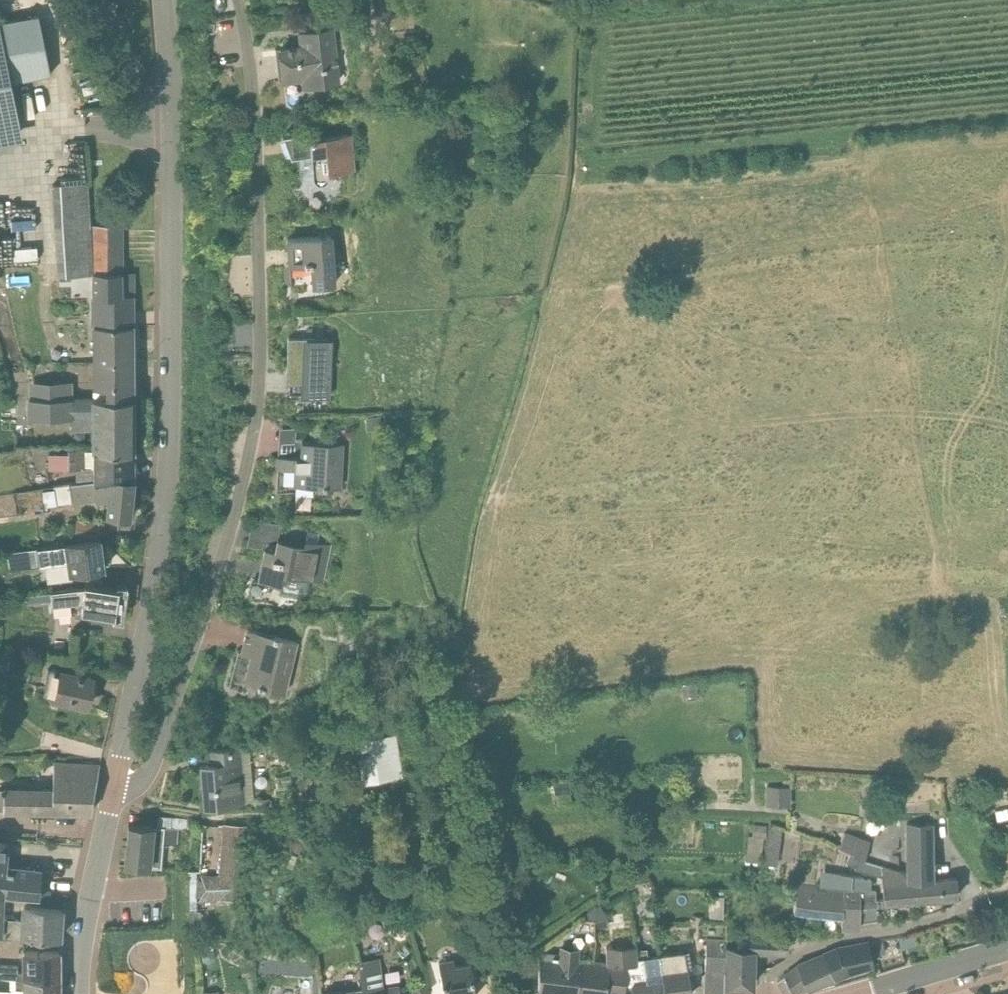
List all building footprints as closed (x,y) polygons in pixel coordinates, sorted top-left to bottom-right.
[(393,20),(391,3),(373,5),(375,22),(393,20)] [(22,140),(11,84),(50,76),(38,15),(0,23),(0,144),(22,140)] [(320,18),(321,28),(337,26),(336,16),(320,18)] [(310,86),(338,83),(332,31),(304,34),(306,46),(280,49),(283,76),(284,76),(284,75),(308,73),(310,86)] [(450,92),(449,84),(440,85),(441,93),(450,92)] [(282,135),(291,158),(311,156),(312,178),(314,183),(319,186),(323,186),(325,185),(327,184),(328,180),(329,178),(329,176),(328,172),(354,169),(351,135),(329,136),(329,131),(282,135)] [(92,274),(92,253),(92,228),(88,182),(52,185),(58,275),(92,274)] [(92,253),(121,253),(121,227),(101,227),(92,228),(92,253)] [(313,286),(336,284),(332,236),(287,240),(289,266),(311,264),(313,286)] [(92,274),(121,273),(121,253),(92,253),(92,274)] [(113,313),(133,313),(133,273),(121,273),(92,274),(92,313),(113,313)] [(92,326),(93,362),(133,361),(133,325),(113,325),(92,326)] [(332,340),(308,339),(288,338),(287,362),(291,362),(289,395),(312,396),(312,393),(330,394),(332,340)] [(93,388),(105,388),(104,401),(133,402),(133,401),(134,401),(133,361),(93,362),(93,388)] [(49,383),(49,402),(72,402),(72,401),(93,401),(93,400),(93,395),(72,395),(72,383),(49,383)] [(93,401),(72,401),(72,402),(72,417),(72,424),(92,424),(92,451),(93,451),(133,451),(133,402),(104,401),(93,401)] [(72,417),(72,402),(49,402),(29,402),(28,402),(28,419),(55,419),(55,417),(72,417)] [(381,429),(380,416),(366,417),(366,430),(367,430),(381,429)] [(344,445),(322,444),(302,443),(301,458),(278,457),(276,493),(296,494),(296,487),(342,489),(344,445)] [(133,451),(93,451),(92,469),(84,469),(84,450),(69,451),(69,455),(48,455),(49,470),(76,469),(76,483),(100,479),(133,481),(133,451)] [(76,483),(76,484),(54,487),(54,490),(42,492),(44,506),(73,502),(73,503),(108,499),(109,516),(129,519),(133,481),(100,479),(76,483)] [(78,518),(78,530),(102,530),(102,519),(78,518)] [(25,550),(27,569),(41,568),(40,566),(46,565),(48,582),(72,579),(71,574),(104,569),(100,539),(65,544),(65,545),(25,550)] [(304,546),(297,545),(278,541),(275,552),(265,549),(258,581),(278,585),(281,585),(284,575),(323,584),(331,547),(305,542),(304,546)] [(121,589),(102,586),(84,584),(84,588),(50,592),(33,595),(34,604),(52,601),(54,614),(75,610),(81,611),(98,614),(118,617),(121,589)] [(247,630),(241,653),(242,653),(233,689),(242,692),(244,683),(284,693),(297,643),(247,630)] [(8,673),(10,653),(0,652),(0,672),(8,673)] [(355,671),(354,656),(343,657),(343,662),(339,662),(340,671),(355,671)] [(73,675),(61,672),(46,668),(41,698),(56,701),(68,704),(87,707),(93,678),(73,675)] [(343,693),(341,684),(333,686),(326,689),(329,698),(337,695),(343,693)] [(697,696),(696,684),(682,686),(683,697),(697,696)] [(403,777),(396,734),(355,740),(362,784),(403,777)] [(209,752),(210,765),(200,766),(204,807),(224,805),(245,804),(241,749),(229,751),(209,752)] [(100,765),(55,763),(54,788),(4,788),(4,790),(0,790),(0,811),(4,811),(4,812),(91,812),(100,765)] [(552,784),(554,796),(570,794),(569,782),(552,784)] [(766,804),(778,804),(779,786),(766,786),(766,804)] [(266,809),(269,809),(269,800),(266,800),(256,799),(255,808),(266,809)] [(158,816),(157,828),(165,828),(177,830),(179,830),(189,831),(190,820),(178,818),(158,816)] [(161,869),(165,828),(157,828),(128,825),(124,865),(161,869)] [(243,904),(249,827),(223,825),(219,877),(200,876),(196,881),(195,898),(197,901),(243,904)] [(932,878),(932,852),(931,825),(905,825),(905,871),(905,879),(912,878),(932,878)] [(766,839),(766,827),(753,826),(752,838),(766,839)] [(840,849),(850,853),(852,854),(851,857),(865,861),(865,857),(870,841),(844,833),(840,847),(840,849)] [(7,867),(8,843),(0,842),(0,867),(7,867)] [(525,853),(521,864),(528,866),(532,855),(525,853)] [(874,863),(865,861),(851,857),(852,854),(850,853),(846,865),(855,867),(855,869),(871,874),(882,877),(884,903),(931,899),(930,881),(905,883),(905,879),(905,871),(899,870),(874,863)] [(7,867),(0,867),(0,935),(60,939),(62,911),(22,908),(21,921),(3,919),(5,895),(38,898),(39,876),(7,874),(7,867)] [(830,887),(851,889),(852,876),(832,872),(830,887)] [(860,907),(860,924),(878,922),(878,906),(878,901),(878,889),(870,889),(870,879),(852,876),(851,889),(860,889),(860,891),(860,898),(860,907)] [(957,897),(957,896),(956,879),(936,880),(930,881),(931,899),(957,897)] [(860,898),(860,891),(818,887),(797,885),(794,912),(820,915),(841,915),(841,929),(860,929),(860,924),(860,898)] [(595,909),(595,922),(607,918),(600,905),(595,909)] [(200,925),(200,912),(191,912),(192,916),(192,926),(200,925)] [(953,925),(951,931),(958,935),(961,929),(953,925)] [(786,938),(760,938),(737,936),(736,947),(727,947),(726,986),(752,987),(753,952),(786,953),(786,938)] [(707,938),(707,945),(705,971),(724,972),(726,939),(707,938)] [(867,943),(871,956),(885,954),(882,939),(867,942),(867,943)] [(823,954),(832,979),(853,971),(873,965),(867,943),(837,948),(823,954)] [(580,958),(580,951),(581,950),(559,947),(559,953),(542,952),(538,988),(578,993),(584,963),(592,965),(593,960),(580,958)] [(624,989),(625,965),(637,964),(636,951),(636,947),(607,947),(605,948),(606,962),(593,960),(592,965),(584,963),(578,993),(585,993),(606,993),(607,987),(621,989),(623,988),(623,989),(624,989)] [(636,951),(637,964),(625,965),(624,989),(625,989),(631,989),(631,993),(664,993),(662,979),(659,956),(647,957),(646,950),(636,951)] [(60,978),(60,952),(22,952),(22,973),(17,973),(17,966),(0,965),(0,975),(60,978)] [(688,971),(686,952),(659,956),(662,979),(664,993),(692,993),(688,971)] [(832,979),(823,954),(797,965),(785,975),(792,993),(801,991),(801,992),(832,979)] [(383,987),(382,980),(379,959),(358,962),(361,990),(361,993),(399,993),(398,986),(383,987)] [(470,963),(455,965),(454,960),(438,963),(444,993),(476,993),(470,963)] [(240,973),(242,979),(252,976),(250,970),(240,973)] [(60,978),(0,975),(0,979),(10,979),(10,988),(0,988),(0,993),(60,993),(60,978)] [(792,993),(785,975),(784,975),(785,976),(777,983),(784,993),(789,993),(792,993)] [(429,986),(410,990),(411,993),(431,993),(429,986)]
